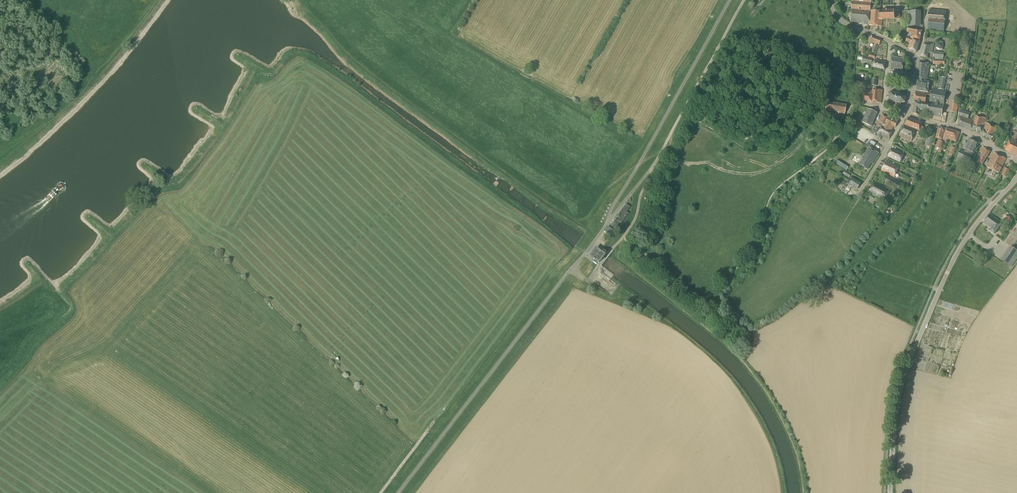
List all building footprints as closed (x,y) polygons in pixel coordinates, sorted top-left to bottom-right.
[(852,10),(870,11),(871,3),(852,2),(852,10)] [(945,24),(947,11),(930,9),(928,30),(944,32),(945,24)] [(852,10),(851,22),(869,24),(870,11),(852,10)] [(880,12),(870,11),(869,24),(869,26),(882,27),(882,20),(883,20),(883,12),(880,12)] [(883,12),(883,20),(895,20),(900,20),(900,11),(895,11),(883,12)] [(907,11),(907,27),(921,27),(921,12),(907,11)] [(920,40),(922,31),(908,27),(907,32),(912,33),(910,38),(920,40)] [(879,46),(881,40),(870,36),(868,41),(879,46)] [(916,52),(920,41),(907,37),(906,41),(910,43),(908,49),(910,49),(910,50),(916,52)] [(935,46),(935,47),(936,47),(936,48),(936,49),(937,49),(937,50),(938,50),(939,50),(940,50),(941,50),(942,50),(942,49),(943,49),(943,48),(944,48),(944,47),(944,46),(944,45),(944,44),(943,44),(943,43),(942,42),(941,42),(940,41),(939,41),(939,42),(938,42),(937,42),(937,43),(936,43),(936,44),(935,44),(935,45),(935,46)] [(932,53),(934,44),(925,43),(921,56),(928,57),(929,52),(932,53)] [(943,60),(944,53),(934,52),(933,57),(935,58),(934,59),(943,60)] [(903,70),(904,58),(892,57),(890,68),(903,70)] [(884,70),(886,62),(875,59),(874,68),(884,70)] [(927,80),(929,64),(919,63),(917,79),(927,80)] [(910,79),(911,72),(895,70),(894,77),(910,79)] [(946,78),(940,77),(938,90),(944,91),(946,78)] [(881,103),(883,91),(873,89),(873,91),(864,90),(863,101),(881,103)] [(923,111),(928,112),(927,115),(942,117),(942,112),(946,92),(932,89),(931,94),(916,91),(914,101),(914,108),(913,114),(919,116),(920,111),(923,111)] [(906,98),(902,95),(890,92),(890,95),(887,95),(886,98),(889,98),(888,101),(900,104),(905,102),(906,98)] [(957,113),(959,103),(952,101),(950,112),(957,113)] [(844,114),(846,105),(827,102),(825,110),(838,112),(838,116),(837,116),(836,121),(843,122),(844,114)] [(875,119),(877,113),(868,109),(864,118),(869,120),(870,117),(875,119)] [(972,129),(974,121),(968,119),(970,113),(960,110),(958,116),(960,116),(957,125),(971,129),(972,129)] [(883,116),(882,115),(879,121),(878,121),(876,126),(875,129),(878,130),(879,127),(881,128),(876,137),(880,139),(882,136),(889,140),(892,133),(889,131),(889,130),(892,131),(893,127),(895,127),(898,122),(884,116),(883,116)] [(974,121),(972,129),(981,132),(986,119),(976,116),(974,121)] [(871,127),(875,119),(870,117),(869,120),(864,118),(862,123),(871,127)] [(922,132),(924,128),(921,127),(922,123),(908,118),(905,125),(916,130),(920,131),(922,132)] [(992,141),(994,136),(998,129),(985,122),(984,126),(985,127),(981,135),(992,141)] [(911,141),(916,131),(904,126),(900,133),(901,133),(899,136),(911,141)] [(941,147),(942,142),(941,142),(945,129),(939,127),(939,128),(935,138),(939,139),(936,148),(939,149),(938,152),(941,153),(942,148),(941,147)] [(956,142),(959,133),(947,129),(944,138),(943,140),(946,141),(946,139),(956,142)] [(1011,139),(1006,151),(1016,156),(1016,142),(1011,139)] [(974,153),(978,144),(969,140),(965,149),(964,152),(960,150),(957,157),(969,163),(974,153)] [(872,164),(879,153),(869,147),(862,158),(863,159),(859,164),(867,170),(872,163),(872,164)] [(985,149),(983,147),(980,152),(982,154),(977,162),(982,165),(990,151),(985,148),(985,149)] [(900,162),(904,154),(892,149),(888,157),(900,162)] [(998,173),(1002,167),(1001,167),(1006,159),(994,153),(987,167),(998,173)] [(837,160),(835,164),(846,170),(849,166),(837,160)] [(894,170),(897,172),(900,166),(887,160),(884,165),(892,170),(894,171),(894,170)] [(894,177),(897,172),(894,170),(894,171),(892,170),(884,165),(881,171),(894,177)] [(898,189),(901,183),(888,176),(885,182),(898,189)] [(846,187),(848,184),(838,178),(836,181),(846,187)] [(858,187),(860,183),(853,178),(850,182),(858,187)] [(884,201),(890,190),(875,181),(868,193),(884,201)] [(856,190),(858,187),(850,182),(848,186),(856,190)] [(626,210),(630,205),(626,201),(617,211),(620,214),(616,218),(620,221),(629,212),(626,210)] [(994,234),(1002,223),(990,214),(983,222),(992,228),(990,231),(994,234)] [(1010,222),(1014,218),(1008,214),(1005,218),(1010,222)] [(613,231),(619,223),(615,220),(609,228),(607,227),(604,231),(610,236),(614,232),(613,231)] [(1016,259),(1016,251),(1010,246),(1000,261),(1011,268),(1016,259)] [(601,252),(596,248),(589,256),(594,260),(593,262),(596,265),(598,263),(599,263),(605,255),(604,254),(605,252),(602,250),(601,252)]
